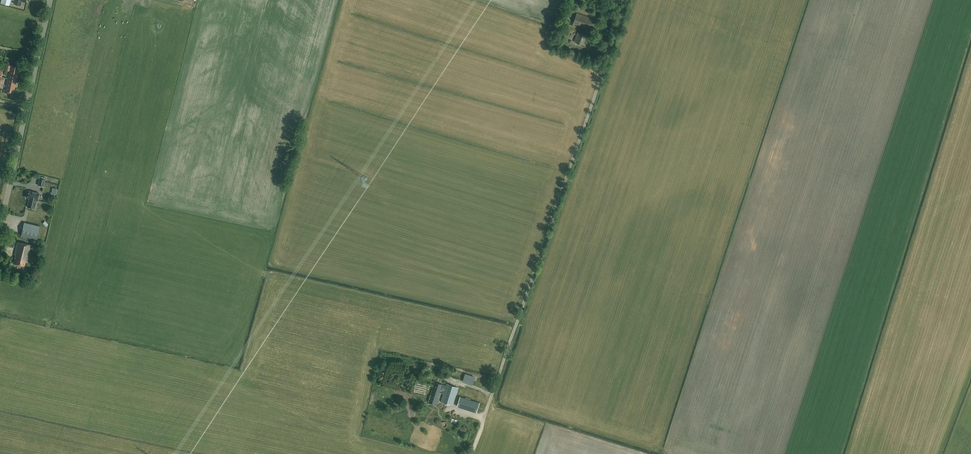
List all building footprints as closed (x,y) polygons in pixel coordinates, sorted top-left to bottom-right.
[(573,24),(585,28),(586,27),(590,28),(593,20),(589,18),(589,17),(577,13),(573,24)] [(587,35),(578,32),(575,42),(584,45),(587,35)] [(19,67),(11,65),(8,78),(16,80),(19,67)] [(16,80),(8,78),(6,91),(14,93),(15,88),(14,88),(16,80)] [(38,200),(39,193),(29,191),(27,198),(29,198),(27,207),(35,209),(37,200),(38,200)] [(40,226),(31,224),(24,222),(21,236),(37,239),(40,226)] [(16,255),(14,263),(24,266),(26,259),(28,259),(31,245),(17,242),(14,255),(16,255)] [(465,374),(463,381),(472,384),(474,377),(465,374)] [(428,402),(436,405),(440,393),(443,394),(445,386),(442,385),(435,382),(428,402)] [(441,401),(453,405),(458,388),(446,384),(441,401)] [(479,403),(460,397),(457,406),(476,412),(479,403)]
